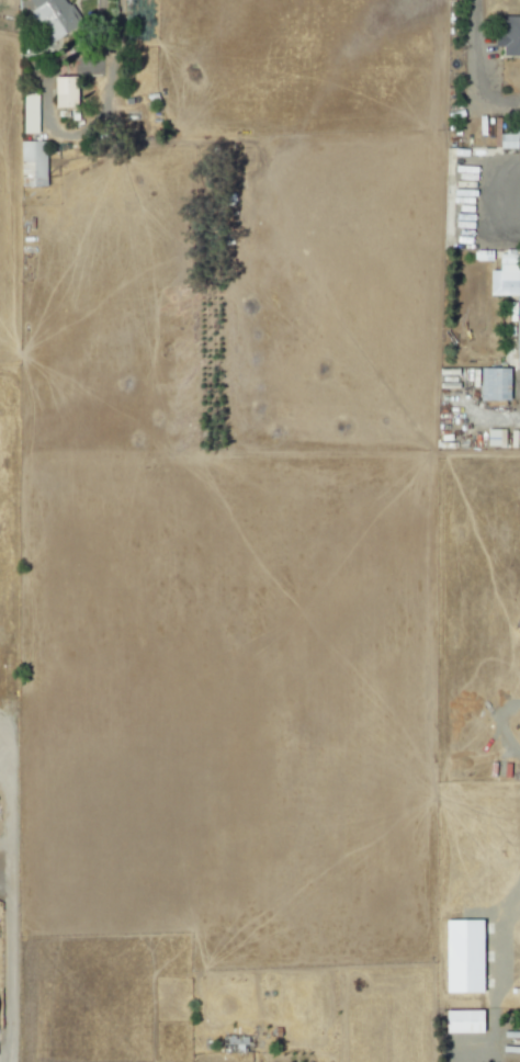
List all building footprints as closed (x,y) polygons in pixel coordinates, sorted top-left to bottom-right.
[(39,27),(41,26),(46,35),(73,20),(62,0),(23,0),(39,27)] [(500,17),(500,35),(492,34),(491,47),(500,47),(499,56),(519,56),(519,17),(500,17)] [(51,109),(74,109),(73,77),(50,77),(51,109)] [(36,95),(19,95),(19,134),(35,134),(36,95)] [(514,150),(515,135),(496,134),(496,149),(514,150)] [(18,187),(43,187),(42,142),(17,142),(18,187)] [(514,296),(513,253),(496,254),(496,271),(486,271),(487,296),(514,296)] [(506,369),(478,369),(478,402),(506,402),(506,369)] [(503,431),(484,430),(484,446),(502,447),(503,431)] [(482,1011),(441,1010),(440,1032),(481,1033),(482,1011)]
